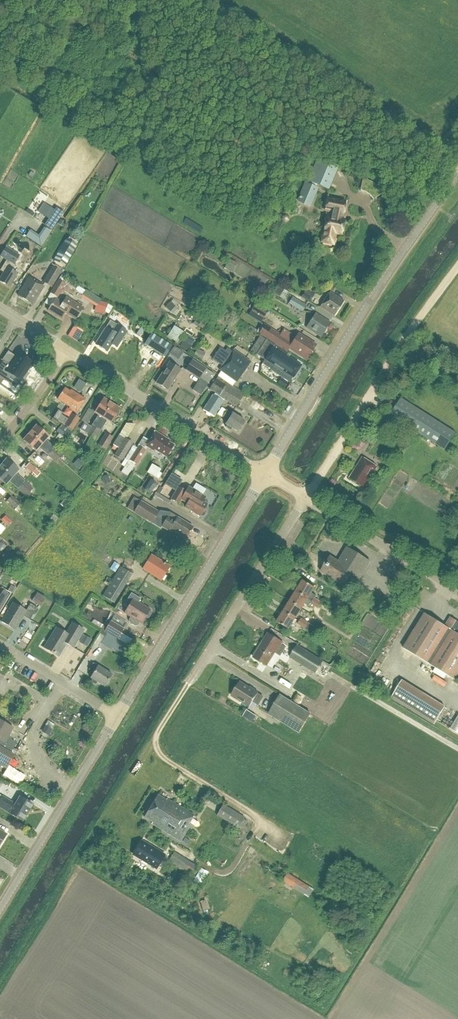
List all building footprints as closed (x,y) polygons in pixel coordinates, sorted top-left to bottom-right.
[(320,159),(310,181),(328,190),(338,167),(320,159)] [(304,194),(316,200),(318,194),(321,189),(309,183),(306,189),(304,194)] [(341,233),(344,218),(341,217),(341,213),(343,214),(346,201),(329,198),(327,211),(330,211),(334,212),(333,216),(328,215),(327,223),(325,223),(321,241),(334,244),(336,232),(341,233)] [(41,224),(49,230),(61,211),(53,205),(41,224)] [(10,230),(0,223),(0,243),(10,230)] [(64,244),(52,265),(63,271),(64,268),(74,250),(64,244)] [(18,274),(11,270),(20,256),(6,247),(0,257),(6,260),(0,271),(4,273),(0,279),(0,282),(9,288),(18,274)] [(230,259),(225,268),(233,273),(238,263),(230,259)] [(61,273),(54,268),(53,267),(43,283),(52,289),(62,273),(61,273)] [(33,306),(45,288),(30,278),(18,296),(33,306)] [(58,280),(50,294),(57,298),(63,290),(72,295),(74,291),(76,288),(67,283),(66,285),(58,280)] [(76,288),(74,291),(81,295),(84,290),(77,286),(76,288)] [(280,298),(285,289),(278,286),(274,294),(280,298)] [(201,299),(205,292),(196,288),(193,295),(201,299)] [(307,290),(302,298),(309,302),(310,303),(315,295),(307,290)] [(285,292),(281,299),(286,302),(290,295),(285,292)] [(309,302),(302,298),(295,294),(289,304),(303,313),(307,306),(306,306),(309,302)] [(334,318),(343,303),(329,294),(320,309),(334,318)] [(162,301),(169,314),(176,310),(169,297),(162,301)] [(198,318),(206,305),(195,297),(187,310),(198,318)] [(63,304),(55,299),(47,311),(62,320),(66,314),(76,320),(83,309),(67,299),(63,304)] [(97,305),(95,311),(104,314),(108,304),(101,302),(98,301),(97,305)] [(264,319),(268,311),(256,304),(252,311),(264,319)] [(321,339),(330,325),(316,315),(307,330),(321,339)] [(185,328),(187,322),(180,320),(179,326),(185,328)] [(106,328),(95,345),(107,352),(111,344),(117,348),(126,332),(120,328),(116,325),(110,322),(106,328)] [(281,336),(264,325),(259,333),(305,363),(316,345),(298,334),(295,338),(284,331),(281,336)] [(177,344),(185,333),(175,327),(167,337),(177,344)] [(151,333),(144,344),(165,357),(172,346),(151,333)] [(187,351),(194,340),(187,336),(180,347),(187,351)] [(266,340),(260,336),(250,350),(256,354),(256,355),(264,360),(262,364),(271,370),(273,366),(293,378),(301,366),(289,358),(290,355),(266,340)] [(225,351),(220,347),(212,359),(222,366),(219,370),(236,383),(251,362),(233,350),(232,351),(228,347),(225,351)] [(174,348),(170,354),(174,357),(179,350),(174,348)] [(33,364),(33,363),(32,364),(18,355),(19,354),(18,353),(10,366),(3,361),(3,362),(0,366),(0,378),(5,381),(9,375),(20,383),(22,380),(24,381),(29,374),(27,373),(33,364)] [(208,385),(214,375),(192,361),(185,371),(208,385)] [(168,392),(181,371),(169,363),(155,384),(168,392)] [(213,396),(223,402),(225,400),(236,407),(245,393),(219,376),(210,390),(214,393),(213,396)] [(284,389),(287,384),(280,380),(277,384),(284,389)] [(71,392),(65,388),(58,399),(70,407),(69,409),(76,414),(85,399),(72,390),(71,392)] [(213,418),(223,402),(213,396),(203,411),(213,418)] [(446,450),(457,433),(401,398),(390,415),(446,450)] [(97,429),(111,405),(102,399),(94,413),(98,415),(92,426),(97,428),(97,429)] [(269,414),(273,409),(265,402),(260,406),(269,414)] [(280,419),(280,415),(290,415),(291,402),(282,402),(281,412),(272,412),(272,419),(280,419)] [(120,410),(111,405),(97,429),(101,431),(107,421),(112,424),(120,410)] [(222,418),(226,411),(221,408),(217,415),(222,418)] [(68,420),(62,416),(63,414),(59,411),(54,419),(73,431),(81,420),(72,414),(68,420)] [(232,414),(226,411),(222,418),(228,421),(225,425),(226,426),(225,428),(230,431),(231,429),(238,433),(245,422),(232,414)] [(67,440),(72,433),(62,425),(57,432),(67,440)] [(38,426),(31,434),(51,453),(52,452),(55,448),(46,440),(49,437),(38,426)] [(91,438),(97,428),(92,426),(86,435),(91,438)] [(97,428),(91,438),(95,441),(101,431),(97,429),(97,428)] [(146,447),(153,451),(154,450),(167,458),(173,447),(168,443),(169,441),(155,432),(146,447)] [(51,453),(31,434),(24,441),(35,452),(39,448),(48,456),(51,453)] [(106,450),(113,439),(106,434),(98,446),(106,450)] [(122,461),(133,443),(120,435),(114,445),(119,449),(114,456),(122,461)] [(137,466),(146,452),(138,447),(130,461),(137,466)] [(52,452),(60,460),(64,455),(55,448),(52,452)] [(56,464),(60,460),(52,452),(48,456),(56,464)] [(364,488),(378,467),(363,457),(350,479),(364,488)] [(8,459),(1,467),(22,486),(26,482),(16,473),(20,470),(8,459)] [(78,459),(74,466),(79,470),(84,464),(78,459)] [(148,462),(144,471),(157,478),(162,469),(148,462)] [(32,473),(36,469),(30,464),(26,468),(32,473)] [(1,467),(0,468),(0,479),(6,485),(9,482),(18,490),(22,486),(1,467)] [(170,473),(182,478),(185,472),(172,467),(170,473)] [(108,475),(102,478),(104,485),(110,483),(108,475)] [(169,480),(165,486),(176,492),(178,488),(179,487),(169,480)] [(150,493),(156,484),(150,481),(144,490),(150,493)] [(22,486),(30,493),(34,489),(26,482),(22,486)] [(26,497),(30,493),(22,486),(18,490),(26,497)] [(185,493),(178,488),(176,492),(171,499),(179,504),(181,500),(187,504),(185,508),(200,517),(207,505),(200,501),(202,496),(188,488),(185,493)] [(16,510),(21,504),(12,496),(8,502),(16,510)] [(152,525),(159,513),(135,498),(128,509),(152,525)] [(53,511),(58,505),(53,500),(47,507),(53,511)] [(185,539),(193,528),(170,513),(161,526),(169,532),(170,529),(185,539)] [(12,522),(6,517),(1,521),(7,527),(12,522)] [(23,534),(31,540),(34,535),(26,529),(23,534)] [(371,562),(347,548),(339,562),(330,557),(321,572),(344,586),(351,575),(359,580),(371,562)] [(161,581),(170,567),(151,555),(142,569),(161,581)] [(115,604),(133,575),(121,568),(103,596),(115,604)] [(297,591),(321,606),(323,603),(315,598),(316,596),(313,593),(316,588),(304,581),(297,591)] [(325,591),(332,598),(337,593),(330,586),(325,591)] [(11,587),(8,592),(13,595),(16,590),(11,587)] [(319,609),(321,606),(297,591),(291,602),(303,609),(305,604),(310,607),(311,605),(319,609)] [(1,608),(8,597),(0,592),(0,610),(1,608)] [(36,596),(32,602),(41,608),(45,602),(36,596)] [(133,599),(124,614),(131,617),(129,620),(130,623),(135,626),(138,625),(139,623),(142,624),(145,618),(147,619),(149,619),(152,613),(151,612),(150,611),(150,610),(133,599)] [(291,602),(285,612),(296,619),(303,609),(291,602)] [(30,622),(38,609),(32,605),(26,613),(14,606),(2,624),(14,632),(23,618),(30,622)] [(296,619),(285,612),(278,623),(290,630),(296,619)] [(447,676),(454,680),(457,673),(457,622),(451,618),(445,626),(425,613),(403,647),(440,671),(438,674),(445,679),(447,676)] [(118,640),(121,635),(125,629),(112,621),(105,632),(108,634),(118,640)] [(300,622),(298,625),(306,630),(308,626),(300,622)] [(311,624),(309,627),(317,632),(319,629),(311,624)] [(72,650),(83,632),(73,626),(66,636),(57,631),(45,651),(58,659),(66,646),(72,650)] [(317,632),(309,627),(307,630),(315,635),(317,632)] [(108,634),(105,632),(103,631),(94,645),(99,648),(108,634)] [(281,656),(286,648),(282,646),(283,643),(268,633),(253,658),(267,666),(276,653),(281,656)] [(84,635),(79,643),(86,648),(91,639),(84,635)] [(315,672),(322,660),(297,644),(289,656),(315,672)] [(103,688),(110,676),(92,665),(88,671),(92,674),(89,680),(103,688)] [(445,707),(402,681),(391,699),(434,725),(445,707)] [(258,706),(264,697),(240,682),(231,696),(250,707),(252,703),(258,706)] [(299,732),(310,713),(280,694),(268,713),(299,732)] [(5,770),(13,756),(9,754),(14,746),(13,742),(6,738),(11,728),(0,722),(0,767),(5,770)] [(45,726),(42,731),(48,735),(51,730),(45,726)] [(23,822),(34,804),(20,796),(15,804),(0,795),(0,809),(23,822)] [(166,801),(158,797),(145,819),(153,824),(152,825),(180,842),(189,828),(191,830),(193,826),(189,823),(194,816),(167,799),(166,801)] [(239,829),(245,819),(223,806),(217,817),(239,829)] [(145,843),(137,857),(156,869),(165,855),(145,843)] [(195,866),(175,854),(169,862),(190,875),(195,866)] [(309,898),(315,889),(288,873),(283,882),(309,898)]
